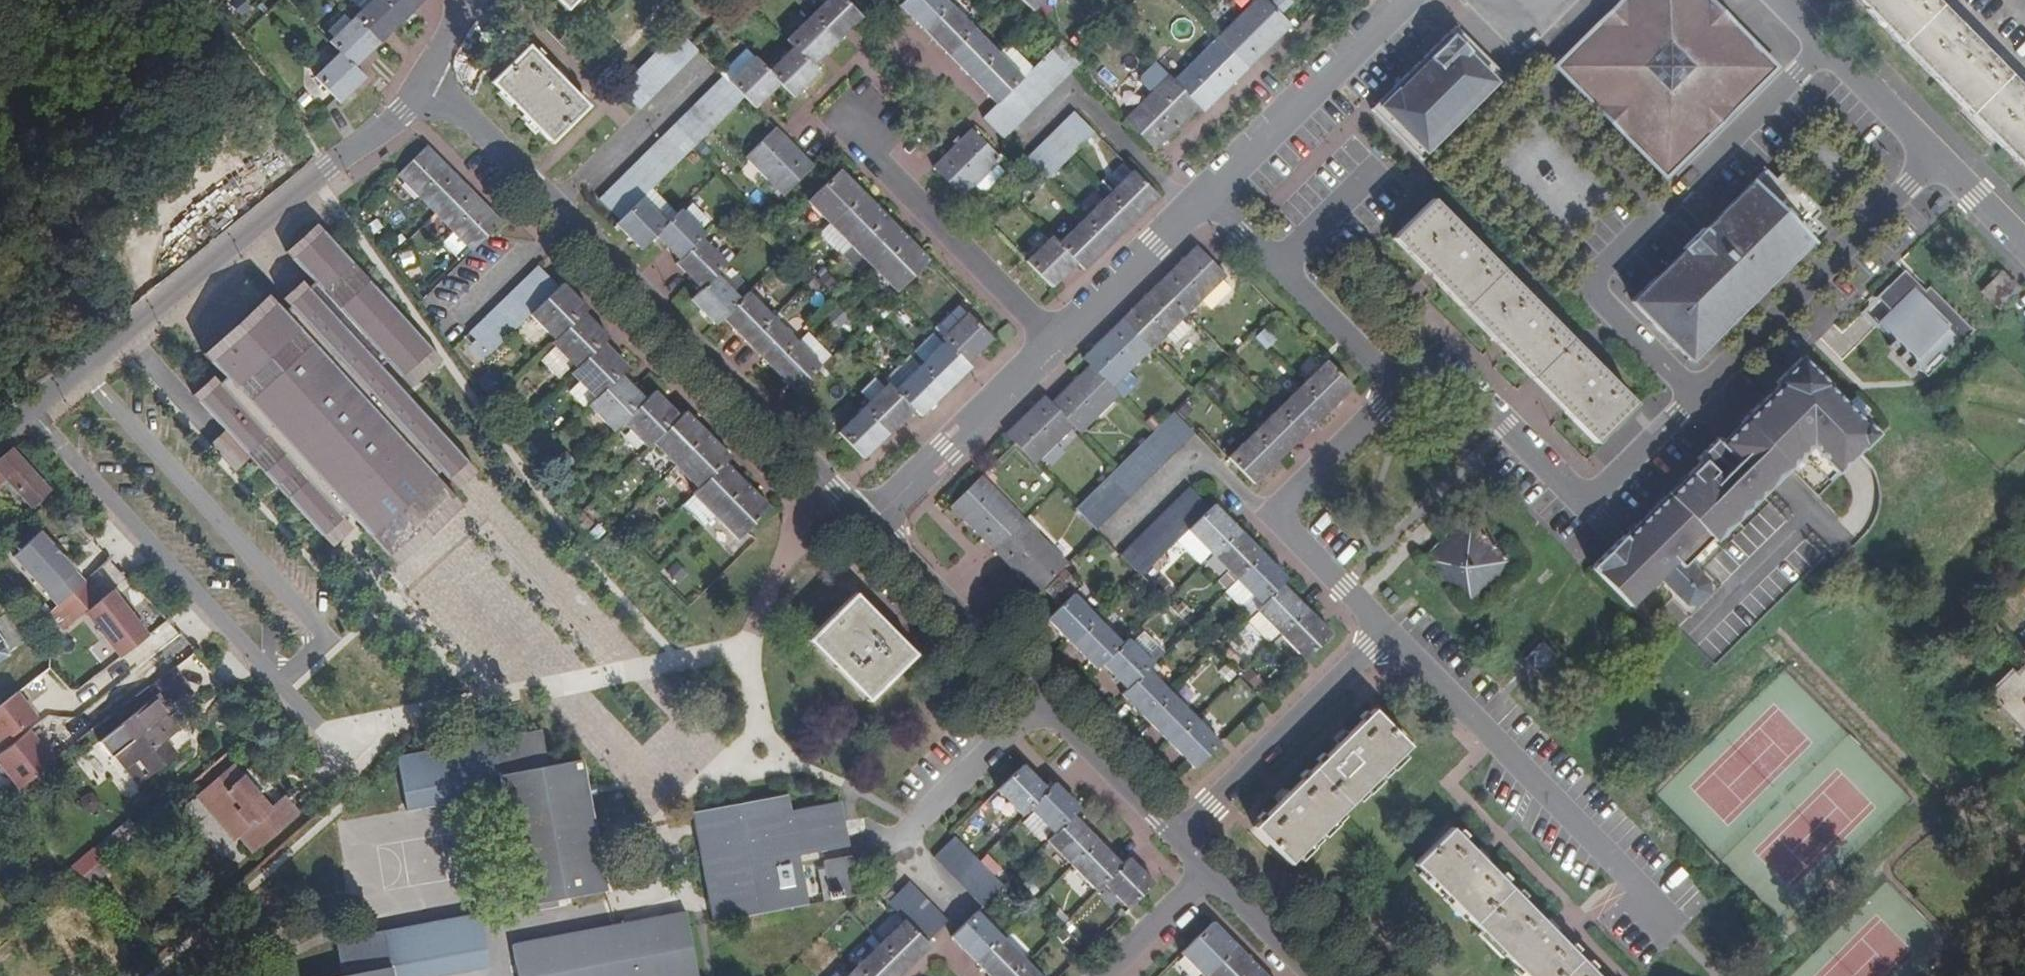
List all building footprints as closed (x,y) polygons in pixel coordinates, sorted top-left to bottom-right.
[(384,0),(371,0),(353,17),(380,44),(392,32),(404,20),(384,0)] [(424,0),(384,0),(404,20),(413,11),(424,0)] [(577,0),(557,0),(567,10),(577,0)] [(844,0),(828,0),(812,16),(838,43),(845,36),(852,30),(862,19),(844,0)] [(949,3),(946,0),(904,0),(898,6),(902,9),(922,30),(949,3)] [(1036,12),(1049,0),(1023,0),(1036,12)] [(1285,35),(1293,28),(1269,3),(1265,0),(1258,0),(1217,40),(1248,71),(1285,35)] [(1601,24),(1556,69),(1667,179),(1777,70),(1737,30),(1707,0),(1626,0),(1601,24)] [(1932,0),(1855,0),(1856,1),(1887,33),(2024,173),(2024,94),(1966,34),(1933,1),(1932,0)] [(948,55),(974,29),(949,3),(922,30),(948,55)] [(828,54),(838,43),(812,16),(786,40),(793,47),(813,68),(822,59),(828,54)] [(380,44),(353,17),(329,41),(339,51),(356,68),(380,44)] [(1000,55),(974,29),(948,55),(973,81),(1000,55)] [(1507,81),(1456,30),(1401,84),(1371,112),(1423,164),(1507,81)] [(640,110),(698,52),(693,46),(678,32),(619,88),(640,110)] [(1206,112),(1248,71),(1217,40),(1175,81),(1202,109),(1206,112)] [(1030,115),(1053,92),(1074,71),(1083,63),(1062,41),(1034,69),(998,104),(984,118),(1005,141),(1030,115)] [(529,46),(529,45),(492,82),(553,142),(590,106),(529,46)] [(998,104),(1034,69),(1010,45),(1000,55),(973,81),(998,104)] [(813,68),(793,47),(768,71),(781,85),(795,99),(803,91),(809,86),(820,74),(813,68)] [(781,85),(768,71),(746,48),(720,73),(723,76),(744,98),(745,99),(756,109),(770,96),(781,85)] [(366,78),(356,68),(339,51),(314,76),(337,99),(341,103),(349,95),(366,78)] [(1184,125),(1202,109),(1175,81),(1154,62),(1137,79),(1152,93),(1125,119),(1156,152),(1158,151),(1163,146),(1178,131),(1184,125)] [(691,149),(745,99),(744,98),(723,76),(654,143),(597,197),(619,219),(642,197),(657,183),(691,149)] [(1047,182),(1096,135),(1074,112),(1025,161),(1041,177),(1047,182)] [(814,167),(776,129),(746,157),(784,196),(814,167)] [(1007,173),(998,164),(1003,159),(973,129),(952,149),(944,156),(933,167),(964,198),(971,191),(980,201),(1007,173)] [(465,184),(427,145),(396,174),(434,213),(465,184)] [(239,159),(233,164),(243,178),(250,173),(239,159)] [(829,222),(862,191),(854,183),(848,177),(840,169),(828,181),(808,201),(829,222)] [(1815,218),(1777,179),(1768,171),(1706,230),(1703,228),(1682,248),(1684,251),(1631,302),(1689,361),(1824,228),(1815,218)] [(1136,222),(1160,199),(1133,172),(1109,197),(1136,222)] [(1822,212),(1784,173),(1780,176),(1777,179),(1815,218),(1817,216),(1819,215),(1822,212)] [(647,203),(662,188),(657,183),(642,197),(647,203)] [(502,222),(491,210),(465,184),(434,213),(472,252),(502,222)] [(680,210),(682,208),(662,188),(647,203),(642,197),(619,219),(615,223),(628,237),(632,241),(640,249),(654,236),(680,210)] [(853,247),(885,214),(876,205),(870,199),(862,191),(829,222),(819,232),(843,257),(853,247)] [(1135,223),(1109,197),(1084,220),(1111,246),(1135,223)] [(1570,339),(1432,200),(1392,237),(1530,377),(1570,339)] [(710,222),(692,204),(683,213),(701,230),(710,222)] [(702,239),(706,235),(701,230),(683,213),(680,210),(654,236),(667,249),(679,261),(702,239)] [(876,270),(908,238),(898,228),(892,222),(885,214),(853,247),(876,270)] [(1111,247),(1111,246),(1084,220),(1058,245),(1077,265),(1085,272),(1111,247)] [(415,529),(452,496),(434,476),(439,471),(446,478),(466,461),(380,366),(386,360),(400,377),(431,349),(323,230),(292,258),(314,282),(308,287),(288,305),(289,305),(283,311),(275,302),(243,332),(236,324),(217,343),(223,350),(210,362),(225,378),(198,402),(235,441),(220,456),(230,467),(245,453),(321,535),(348,510),(388,554),(394,548),(398,552),(419,532),(415,529)] [(897,292),(928,262),(930,260),(920,250),(914,244),(908,238),(876,270),(897,292)] [(1060,281),(1077,265),(1058,245),(1051,238),(1027,262),(1053,289),(1060,281)] [(727,265),(702,239),(679,261),(675,265),(691,281),(701,291),(718,274),(727,265)] [(1186,318),(1227,277),(1219,268),(1197,246),(1156,286),(1186,318)] [(531,314),(559,286),(538,265),(467,332),(488,355),(531,314)] [(2000,310),(2024,287),(2007,270),(1983,293),(2000,310)] [(744,299),(718,274),(701,291),(691,300),(702,312),(708,317),(716,326),(724,318),(744,299)] [(1906,283),(1900,278),(1888,290),(1893,296),(1906,283)] [(588,311),(571,293),(562,284),(559,286),(531,314),(555,340),(584,315),(588,311)] [(1182,322),(1186,318),(1156,286),(1120,321),(1151,352),(1166,337),(1182,322)] [(1974,333),(1931,290),(1891,329),(1933,371),(1974,333)] [(776,322),(749,294),(744,299),(724,318),(752,345),(776,322)] [(980,352),(992,340),(966,314),(954,302),(936,320),(948,333),(942,338),(944,340),(968,364),(980,352)] [(605,344),(609,340),(584,315),(555,340),(552,343),(576,369),(605,344)] [(948,333),(936,320),(931,325),(942,338),(948,333)] [(1113,389),(1151,352),(1120,321),(1082,359),(1089,366),(1113,389)] [(799,345),(776,322),(752,345),(775,368),(799,345)] [(1175,346),(1190,331),(1182,322),(1166,337),(1175,346)] [(1553,401),(1593,363),(1570,339),(1530,377),(1553,401)] [(946,392),(971,367),(968,364),(944,340),(919,364),(946,392)] [(588,406),(621,374),(627,368),(616,355),(605,344),(576,369),(571,375),(579,382),(568,393),(581,406),(584,410),(588,406)] [(797,391),(821,367),(799,345),(775,368),(783,378),(789,383),(797,391)] [(1879,431),(1867,417),(1863,417),(1848,401),(1806,358),(1803,356),(1777,382),(1779,384),(1765,398),(1746,416),(1791,464),(1813,443),(1838,469),(1860,447),(1863,444),(1865,445),(1879,431)] [(1354,388),(1326,361),(1303,384),(1330,411),(1354,388)] [(1595,443),(1635,405),(1593,363),(1553,401),(1595,443)] [(921,416),(946,392),(919,364),(895,389),(914,409),(915,410),(921,416)] [(1120,396),(1113,389),(1089,366),(1051,403),(1074,427),(1081,434),(1119,398),(1120,396)] [(622,425),(648,400),(635,387),(630,382),(621,374),(588,406),(613,433),(622,425)] [(887,435),(914,409),(895,389),(888,383),(862,409),(887,435)] [(1303,437),(1330,411),(1303,384),(1276,410),(1276,411),(1303,437)] [(654,444),(682,417),(669,404),(664,398),(656,391),(648,400),(622,425),(646,449),(648,450),(654,444)] [(1036,465),(1074,427),(1051,403),(1043,396),(1006,434),(1014,443),(1036,465)] [(887,435),(862,409),(857,414),(845,403),(834,413),(846,425),(838,432),(864,458),(887,435)] [(889,436),(915,410),(914,409),(887,435),(889,436)] [(1303,437),(1276,411),(1250,436),(1277,463),(1303,437)] [(674,463),(706,432),(701,427),(696,421),(687,412),(682,417),(654,444),(674,463)] [(1096,531),(1194,432),(1173,412),(1153,432),(1116,468),(1078,506),(1075,509),(1096,531)] [(1791,464),(1746,416),(1718,443),(1764,490),(1791,464)] [(699,490),(726,463),(731,458),(718,444),(706,432),(674,463),(695,486),(699,490)] [(865,459),(888,437),(889,436),(887,435),(864,458),(865,459)] [(1277,463),(1250,436),(1228,457),(1255,484),(1277,463)] [(1690,555),(1711,535),(1716,536),(1738,516),(1764,490),(1718,443),(1716,441),(1700,458),(1702,460),(1651,509),(1639,521),(1626,535),(1624,533),(1590,565),(1628,604),(1657,576),(1683,601),(1697,602),(1710,589),(1710,577),(1690,555)] [(10,448),(0,458),(0,485),(5,480),(31,508),(49,491),(10,448)] [(715,517),(747,485),(740,477),(726,463),(699,490),(682,506),(704,528),(715,517)] [(1026,520),(982,476),(950,506),(994,551),(1026,520)] [(746,531),(770,508),(762,500),(757,495),(747,485),(715,517),(737,540),(746,531)] [(1179,540),(1188,531),(1211,509),(1188,488),(1119,554),(1141,577),(1179,540)] [(1237,527),(1215,505),(1211,509),(1188,531),(1210,553),(1237,527)] [(1519,560),(1473,515),(1425,560),(1471,606),(1519,560)] [(1066,559),(1026,520),(994,551),(1033,591),(1066,559)] [(717,522),(708,530),(727,551),(736,543),(717,522)] [(1236,580),(1264,554),(1237,527),(1210,553),(1236,580)] [(12,555),(57,604),(83,581),(72,570),(73,569),(38,531),(12,555)] [(1188,531),(1179,540),(1201,563),(1210,553),(1188,531)] [(1288,579),(1264,554),(1236,580),(1252,596),(1262,605),(1284,584),(1288,579)] [(1066,569),(1057,578),(1068,589),(1077,580),(1066,569)] [(1057,578),(1055,576),(1043,588),(1058,604),(1070,591),(1068,589),(1057,578)] [(1252,596),(1236,580),(1225,592),(1241,607),(1252,596)] [(49,612),(64,628),(83,611),(119,655),(147,634),(110,590),(99,599),(83,581),(57,604),(49,612)] [(1281,635),(1308,609),(1284,584),(1262,605),(1257,611),(1259,613),(1279,632),(1281,635)] [(1098,619),(1074,593),(1048,619),(1073,644),(1098,619)] [(916,656),(855,597),(810,639),(871,700),(916,656)] [(1332,635),(1308,609),(1281,635),(1306,660),(1332,635)] [(1279,632),(1259,613),(1250,623),(1269,642),(1279,632)] [(1103,663),(1123,643),(1098,619),(1073,644),(1097,669),(1103,663)] [(1153,664),(1129,638),(1123,643),(1103,663),(1129,689),(1153,664)] [(1541,676),(1558,659),(1542,642),(1524,660),(1541,676)] [(1241,659),(1230,647),(1224,653),(1235,664),(1241,659)] [(1172,694),(1156,676),(1162,671),(1155,663),(1153,664),(1129,689),(1123,695),(1146,719),(1172,694)] [(2015,673),(2012,669),(1986,694),(1999,708),(1997,710),(2024,738),(2024,664),(2015,673)] [(1251,669),(1244,676),(1259,690),(1266,683),(1251,669)] [(0,703),(0,742),(34,715),(15,691),(0,703)] [(1197,719),(1172,694),(1146,719),(1171,744),(1197,719)] [(175,752),(153,725),(170,712),(157,696),(115,730),(149,773),(175,752)] [(1409,747),(1373,711),(1254,828),(1289,864),(1409,747)] [(1220,743),(1197,719),(1171,744),(1194,768),(1220,743)] [(0,751),(0,761),(18,784),(56,754),(46,742),(42,746),(28,728),(0,751)] [(502,793),(524,906),(605,891),(582,760),(548,765),(542,732),(397,760),(406,810),(502,793)] [(1029,808),(1049,788),(1025,763),(997,790),(1023,815),(1029,808)] [(251,852),(297,812),(284,797),(271,808),(233,764),(196,795),(197,796),(233,838),(236,835),(251,852)] [(1080,808),(1055,783),(1049,788),(1029,808),(1055,833),(1075,814),(1080,808)] [(790,809),(787,796),(693,813),(713,922),(819,902),(813,872),(812,866),(800,868),(799,857),(849,848),(840,801),(790,809)] [(1071,865),(1099,839),(1075,814),(1055,833),(1048,841),(1071,865)] [(1452,829),(1417,864),(1526,975),(1597,975),(1452,829)] [(982,906),(1003,885),(977,859),(954,836),(933,857),(982,906)] [(1103,884),(1124,864),(1099,839),(1071,865),(1096,890),(1103,884)] [(824,870),(829,900),(857,895),(850,855),(822,860),(824,870)] [(86,871),(91,867),(82,857),(69,869),(77,878),(86,871)] [(95,882),(110,869),(101,858),(91,867),(86,871),(95,882)] [(1155,884),(1129,858),(1124,864),(1103,884),(1129,909),(1155,884)] [(829,900),(824,870),(813,872),(819,902),(829,900)] [(95,882),(86,871),(77,878),(74,881),(83,892),(95,882)] [(892,891),(880,878),(871,887),(884,900),(892,891)] [(948,922),(909,881),(887,903),(904,921),(926,943),(948,922)] [(1003,937),(977,911),(951,937),(977,963),(1003,937)] [(490,968),(480,913),(331,939),(336,975),(335,975),(446,975),(490,968)] [(517,975),(697,975),(686,913),(617,924),(511,945),(517,975)] [(930,947),(926,943),(904,921),(880,945),(906,971),(930,947)] [(1202,973),(1232,944),(1210,922),(1180,952),(1202,973)] [(1029,963),(1003,937),(977,963),(990,975),(1016,975),(1029,963)] [(1232,944),(1202,973),(1204,975),(1243,975),(1254,966),(1232,944)] [(880,945),(855,969),(862,975),(901,975),(906,971),(880,945)] [(157,970),(162,975),(206,975),(182,949),(157,970)] [(1029,963),(1016,975),(1042,975),(1029,963)] [(1254,966),(1243,975),(1264,975),(1254,966)]
